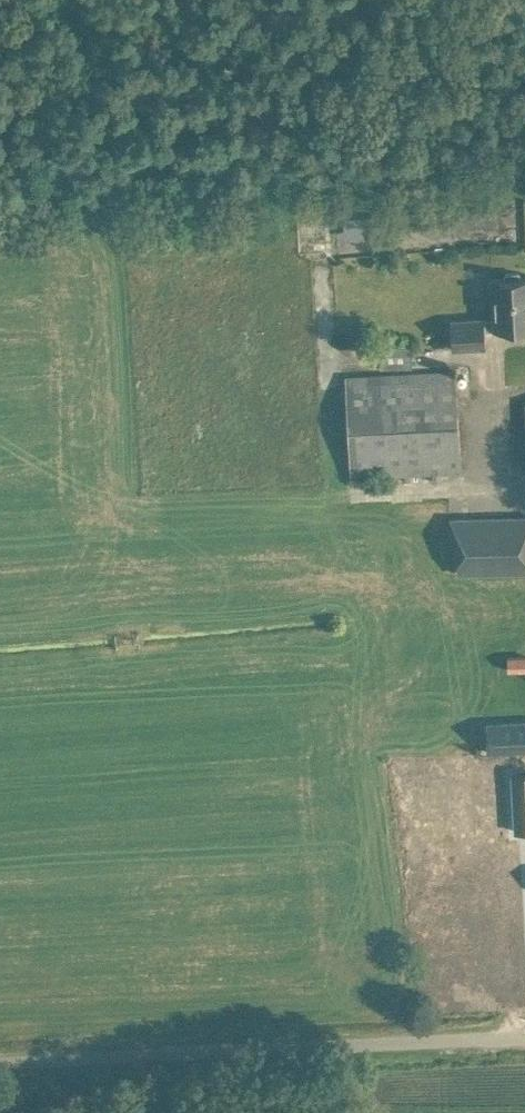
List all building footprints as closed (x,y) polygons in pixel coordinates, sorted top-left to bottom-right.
[(494,318),(494,326),(494,329),(524,327),(524,276),(522,276),(518,271),(506,271),(503,277),(491,277),(494,318)] [(494,326),(494,318),(485,319),(485,317),(451,319),(452,348),(486,346),(485,326),(494,326)] [(380,344),(381,366),(412,366),(411,343),(380,344)] [(442,478),(441,470),(460,469),(454,369),(345,375),(351,476),(432,472),(433,479),(442,478)] [(450,518),(451,545),(456,545),(456,572),(524,570),(524,516),(450,518)] [(508,669),(524,668),(524,654),(508,655),(508,669)] [(486,722),(487,750),(524,748),(524,720),(486,722)] [(512,773),(515,829),(524,829),(524,773),(512,773)] [(437,859),(439,915),(475,913),(473,858),(437,859)]
